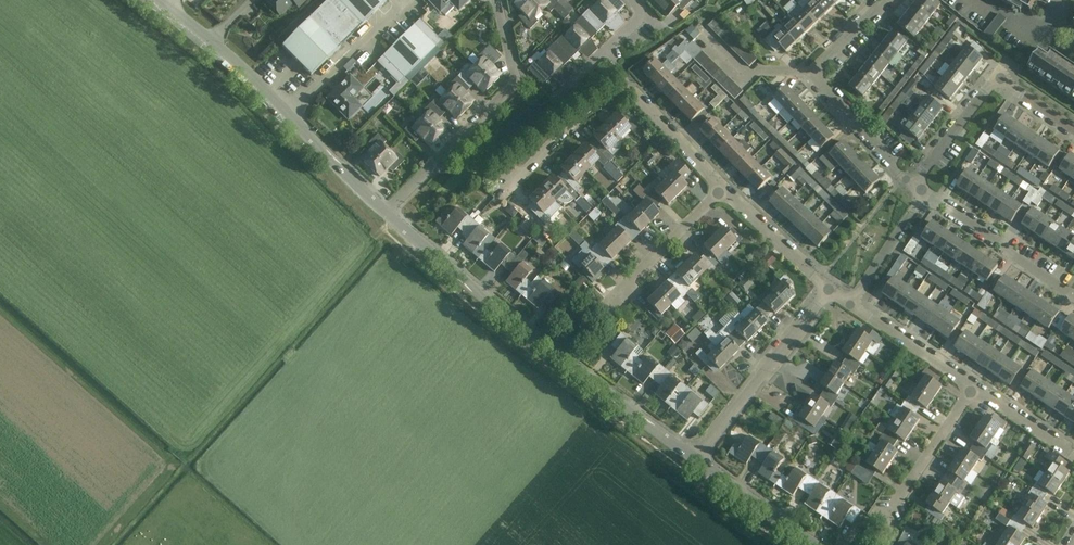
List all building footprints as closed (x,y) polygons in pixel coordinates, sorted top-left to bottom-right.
[(280,16),(293,2),(298,7),(305,0),(269,0),(267,3),(280,16)] [(313,16),(342,46),(357,31),(388,0),(330,0),(328,1),(313,16)] [(439,11),(450,1),(458,9),(467,0),(429,0),(439,11)] [(530,30),(538,22),(534,18),(540,13),(527,0),(520,0),(515,5),(525,15),(521,20),(530,30)] [(554,0),(527,0),(540,13),(546,7),(551,12),(554,10),(564,20),(569,15),(568,14),(554,0)] [(568,14),(573,9),(563,0),(554,0),(568,14)] [(612,21),(615,18),(615,15),(625,6),(619,0),(600,0),(602,2),(597,6),(612,21)] [(658,8),(667,0),(650,0),(658,8)] [(693,0),(667,0),(658,8),(667,17),(679,5),(684,9),(693,0)] [(826,14),(836,5),(831,0),(815,0),(813,1),(826,14)] [(914,6),(930,18),(935,12),(920,0),(919,0),(914,6)] [(935,12),(941,5),(934,0),(920,0),(935,12)] [(1030,11),(1030,10),(1029,9),(1030,8),(1035,0),(1008,0),(1022,8),(1023,7),(1030,11)] [(804,11),(816,24),(826,14),(813,1),(804,10),(804,11)] [(816,24),(804,11),(797,4),(787,13),(794,20),(806,33),(816,24)] [(582,17),(598,33),(607,24),(609,24),(612,21),(597,6),(593,10),(591,8),(582,17)] [(914,6),(909,12),(925,25),(930,18),(914,6)] [(920,31),(925,25),(909,12),(904,19),(920,31)] [(999,12),(997,16),(1005,22),(1007,19),(999,12)] [(953,14),(949,20),(953,24),(958,18),(953,14)] [(313,16),(282,47),(311,76),(342,46),(313,16)] [(997,16),(994,19),(1002,25),(1005,22),(997,16)] [(571,32),(585,47),(589,44),(589,42),(598,33),(582,17),(572,26),(575,28),(571,32)] [(708,26),(713,31),(721,23),(716,18),(708,26)] [(915,38),(920,31),(904,19),(899,26),(915,38)] [(994,19),(991,22),(999,28),(1002,25),(994,19)] [(414,26),(436,48),(440,52),(454,39),(445,30),(437,37),(435,35),(420,20),(414,26)] [(784,29),(796,43),(806,33),(794,20),(784,29)] [(757,31),(762,36),(772,27),(767,21),(757,31)] [(991,22),(989,26),(997,32),(999,28),(991,22)] [(713,31),(718,35),(726,27),(721,23),(713,31)] [(796,43),(784,29),(778,24),(774,28),(779,34),(774,39),(770,35),(764,41),(775,51),(780,46),(786,52),(796,43)] [(405,78),(436,48),(414,26),(383,56),(398,71),(405,78)] [(989,26),(986,29),(994,35),(997,32),(989,26)] [(718,35),(722,40),(731,32),(726,27),(718,35)] [(941,43),(947,47),(954,37),(952,35),(957,29),(954,27),(941,43)] [(986,29),(984,32),(991,39),(994,35),(986,29)] [(941,39),(945,33),(941,30),(937,35),(941,39)] [(555,43),(571,59),(580,50),(582,51),(585,47),(571,32),(566,36),(564,34),(555,43)] [(722,40),(727,45),(735,36),(731,32),(722,40)] [(893,32),(884,43),(898,54),(906,43),(893,32)] [(727,45),(731,49),(740,41),(735,36),(727,45)] [(685,51),(684,50),(689,45),(685,41),(678,48),(676,46),(672,50),(679,57),(685,51)] [(731,49),(736,54),(744,45),(740,41),(731,49)] [(937,44),(932,41),(927,48),(931,52),(937,44)] [(689,45),(684,50),(685,51),(689,54),(697,46),(693,42),(689,45)] [(959,57),(975,69),(983,58),(978,55),(983,49),(974,42),(970,48),(968,46),(959,57)] [(545,58),(560,73),(562,71),(562,68),(571,59),(555,43),(545,52),(548,55),(545,58)] [(884,43),(876,54),(889,65),(898,54),(884,43)] [(933,53),(938,57),(947,47),(941,43),(933,53)] [(736,54),(740,58),(749,50),(744,45),(736,54)] [(475,67),(492,84),(500,75),(490,65),(499,55),(490,46),(477,58),(480,62),(475,67)] [(689,54),(693,58),(693,59),(702,51),(697,46),(689,54)] [(740,58),(745,63),(753,54),(749,50),(740,58)] [(913,66),(916,69),(928,54),(923,50),(919,54),(921,55),(913,66)] [(1050,51),(1050,52),(1051,53),(1049,57),(1038,50),(1038,51),(1039,52),(1038,53),(1027,68),(1034,73),(1036,70),(1041,73),(1039,76),(1053,86),(1055,83),(1059,86),(1058,89),(1072,98),(1073,96),(1073,67),(1050,51)] [(689,54),(685,51),(679,57),(687,65),(693,58),(689,54)] [(698,63),(706,55),(702,51),(693,59),(698,63)] [(925,64),(930,68),(938,57),(933,53),(925,64)] [(758,59),(753,54),(745,63),(750,67),(758,59)] [(867,65),(881,75),(889,65),(876,54),(867,65)] [(711,60),(706,55),(698,63),(702,68),(711,60)] [(398,71),(383,56),(377,62),(392,77),(399,84),(390,93),(394,97),(409,83),(405,78),(398,71)] [(951,67),(967,79),(975,69),(959,57),(951,67)] [(355,58),(345,67),(351,74),(361,65),(355,58)] [(528,70),(544,86),(553,77),(555,77),(560,73),(545,58),(539,63),(537,61),(528,70)] [(644,73),(653,82),(672,64),(668,60),(662,66),(656,60),(644,73)] [(716,64),(711,60),(702,68),(707,73),(716,64)] [(653,82),(662,92),(675,80),(670,74),(676,69),(672,64),(653,82)] [(720,69),(716,64),(707,73),(712,77),(720,69)] [(930,68),(925,64),(919,71),(925,75),(930,68)] [(692,69),(699,76),(703,72),(696,65),(692,69)] [(859,76),(872,86),(881,75),(867,65),(859,76)] [(904,77),(908,80),(916,69),(913,66),(904,77)] [(472,82),(483,93),(492,84),(475,67),(470,73),(466,69),(458,77),(468,87),(472,82)] [(943,78),(959,90),(967,79),(951,67),(943,78)] [(724,73),(720,69),(712,77),(716,81),(724,73)] [(699,76),(706,84),(710,80),(703,72),(699,76)] [(721,86),(729,77),(724,73),(716,81),(721,86)] [(423,81),(417,76),(411,82),(416,87),(423,81)] [(872,86),(859,76),(850,87),(863,97),(872,86)] [(448,94),(465,111),(473,102),(463,91),(468,87),(458,77),(450,85),(454,89),(448,94)] [(721,86),(726,91),(734,82),(729,77),(721,86)] [(896,87),(900,90),(908,80),(904,77),(896,87)] [(328,99),(348,119),(360,108),(351,99),(361,89),(350,78),(328,99)] [(959,90),(943,78),(935,88),(950,100),(959,90)] [(675,80),(662,92),(672,102),(685,90),(675,80)] [(734,82),(726,91),(730,95),(738,87),(734,82)] [(710,104),(715,109),(727,97),(715,85),(711,89),(718,96),(710,104)] [(902,93),(907,98),(913,89),(908,85),(902,93)] [(743,92),(738,87),(730,95),(735,100),(743,92)] [(887,98),(891,101),(900,90),(896,87),(887,98)] [(786,88),(768,105),(777,115),(779,114),(784,109),(796,98),(786,88)] [(685,90),(672,102),(682,112),(694,100),(685,90)] [(893,104),(899,108),(907,98),(902,93),(893,104)] [(445,109),(456,119),(465,111),(448,94),(443,99),(439,96),(431,103),(441,113),(445,109)] [(920,108),(935,119),(943,108),(928,97),(920,108)] [(788,124),(793,119),(805,108),(796,98),(784,109),(779,114),(788,124)] [(891,101),(887,98),(879,109),(883,112),(891,101)] [(694,100),(682,112),(691,122),(704,110),(694,100)] [(422,120),(438,137),(447,129),(436,118),(441,113),(431,103),(423,111),(427,115),(422,120)] [(738,115),(742,111),(735,104),(731,108),(738,115)] [(885,115),(890,119),(899,108),(893,104),(885,115)] [(755,118),(765,127),(769,123),(753,108),(749,112),(755,118)] [(793,119),(802,129),(814,117),(805,108),(793,119)] [(912,118),(927,130),(935,119),(920,108),(912,118)] [(742,111),(738,115),(745,122),(749,118),(742,111)] [(605,127),(618,140),(629,130),(636,137),(637,136),(639,139),(644,134),(642,132),(637,127),(640,124),(632,115),(629,118),(623,113),(619,118),(616,116),(605,127)] [(890,119),(885,115),(881,119),(887,124),(890,119)] [(1005,138),(1016,122),(1005,115),(994,131),(1005,138)] [(802,129),(812,139),(824,127),(814,117),(802,129)] [(927,130),(912,118),(903,129),(918,141),(927,130)] [(710,141),(723,129),(714,119),(701,132),(710,141)] [(421,138),(429,146),(438,137),(422,120),(416,126),(412,122),(404,130),(416,142),(421,138)] [(765,127),(774,137),(778,133),(772,127),(775,123),(772,120),(769,123),(765,127)] [(1016,122),(1005,138),(1016,146),(1027,130),(1016,122)] [(757,134),(761,130),(754,123),(750,127),(757,134)] [(591,144),(609,163),(614,158),(607,151),(618,140),(605,127),(593,138),(595,140),(591,144)] [(833,137),(824,127),(812,139),(807,143),(817,153),(833,137)] [(723,129),(710,141),(719,151),(732,139),(723,129)] [(757,134),(765,141),(769,137),(761,130),(757,134)] [(1016,146),(1027,153),(1037,137),(1027,130),(1016,146)] [(774,137),(784,146),(788,143),(778,133),(774,137)] [(976,145),(982,149),(985,144),(990,137),(984,133),(976,145)] [(362,159),(371,168),(388,151),(382,146),(386,142),(378,134),(368,144),(373,149),(362,159)] [(1027,153),(1037,160),(1048,144),(1037,137),(1027,153)] [(719,151),(729,161),(747,144),(743,140),(738,145),(732,139),(719,151)] [(658,146),(668,157),(674,152),(664,141),(658,146)] [(839,165),(853,152),(844,142),(840,145),(837,141),(819,158),(820,159),(832,172),(839,165)] [(776,153),(780,149),(774,142),(770,146),(776,153)] [(784,146),(794,156),(797,152),(788,143),(784,146)] [(573,158),(587,172),(598,161),(604,167),(609,163),(591,144),(586,148),(585,147),(573,158)] [(729,161),(738,171),(751,158),(746,153),(751,148),(747,144),(729,161)] [(985,144),(982,149),(993,156),(996,152),(985,144)] [(1048,168),(1059,152),(1048,144),(1037,160),(1048,168)] [(966,160),(972,164),(980,152),(974,148),(966,160)] [(795,163),(788,156),(780,149),(776,153),(774,155),(785,166),(781,171),(785,175),(795,163)] [(371,168),(380,177),(390,166),(395,171),(405,161),(397,153),(393,157),(388,151),(371,168)] [(794,156),(804,166),(807,162),(797,152),(794,156)] [(839,165),(848,174),(862,161),(853,152),(839,165)] [(995,159),(1003,164),(1007,159),(999,153),(995,159)] [(1070,177),(1073,171),(1073,156),(1070,153),(1059,169),(1070,177)] [(580,197),(583,199),(585,197),(582,194),(585,191),(576,183),(587,172),(573,158),(562,169),(564,171),(559,176),(580,197)] [(751,158),(738,171),(748,181),(761,168),(751,158)] [(991,159),(987,165),(996,171),(1000,165),(991,159)] [(1016,165),(1007,159),(1003,164),(1012,170),(1016,165)] [(848,174),(857,184),(871,171),(862,161),(848,174)] [(664,183),(678,197),(687,188),(683,183),(691,176),(678,162),(669,170),(673,174),(664,183)] [(797,179),(804,186),(806,183),(811,178),(804,172),(797,165),(787,176),(794,183),(797,179)] [(761,168),(748,181),(758,191),(771,178),(761,168)] [(1001,174),(1009,179),(1013,174),(1004,168),(1001,174)] [(1017,173),(1025,179),(1029,173),(1021,168),(1017,173)] [(1025,179),(1034,185),(1037,179),(1035,178),(1038,174),(1031,169),(1029,173),(1025,179)] [(956,186),(967,193),(978,178),(967,170),(956,186)] [(866,194),(880,181),(871,171),(857,184),(866,194)] [(812,176),(819,183),(824,179),(817,172),(812,176)] [(1009,179),(1020,186),(1023,181),(1013,174),(1009,179)] [(563,204),(565,204),(567,204),(570,203),(572,201),(573,199),(576,202),(580,197),(559,176),(554,180),(552,178),(541,189),(555,203),(557,201),(561,203),(563,204)] [(806,183),(815,192),(820,187),(811,178),(806,183)] [(989,185),(978,178),(967,193),(978,201),(989,185)] [(827,191),(831,186),(824,179),(819,183),(827,191)] [(663,200),(668,206),(678,197),(664,183),(655,191),(649,185),(643,189),(645,191),(658,205),(663,200)] [(978,201),(989,208),(1000,192),(989,185),(978,201)] [(1050,190),(1058,196),(1061,190),(1054,185),(1050,190)] [(1023,202),(1029,206),(1032,202),(1039,192),(1030,186),(1027,191),(1029,193),(1023,202)] [(820,187),(815,192),(825,201),(829,196),(820,187)] [(831,195),(838,202),(843,197),(848,193),(842,187),(837,191),(835,190),(831,195)] [(1032,202),(1038,207),(1044,197),(1046,199),(1049,194),(1041,188),(1039,192),(1032,202)] [(527,207),(545,226),(551,220),(544,214),(555,203),(541,189),(530,201),(532,203),(527,207)] [(779,212),(792,198),(782,189),(770,204),(779,212)] [(1070,196),(1061,190),(1058,196),(1067,202),(1070,196)] [(658,205),(645,191),(639,196),(645,202),(641,206),(636,200),(631,204),(636,210),(650,225),(659,216),(654,210),(658,205)] [(989,208),(1000,215),(1011,200),(1000,192),(989,208)] [(829,196),(825,201),(832,209),(837,204),(829,196)] [(838,202),(851,215),(856,210),(843,197),(838,202)] [(613,205),(606,198),(601,202),(609,210),(613,205)] [(792,198),(779,212),(789,221),(802,207),(792,198)] [(1011,223),(1022,208),(1011,200),(1000,215),(1011,223)] [(1063,211),(1067,205),(1059,200),(1055,205),(1063,211)] [(1072,217),(1073,214),(1073,210),(1067,205),(1063,211),(1072,217)] [(802,207),(789,221),(799,230),(811,216),(802,207)] [(435,222),(451,236),(458,229),(462,233),(462,234),(462,235),(474,221),(480,214),(476,211),(474,214),(472,213),(469,217),(468,217),(458,208),(452,214),(446,209),(435,222)] [(837,213),(844,220),(849,216),(841,208),(837,213)] [(1022,225),(1033,232),(1044,216),(1033,209),(1022,225)] [(635,228),(640,234),(650,225),(636,210),(627,219),(625,216),(619,221),(630,233),(635,228)] [(811,216),(799,230),(808,238),(821,224),(811,216)] [(1044,239),(1055,223),(1044,216),(1033,232),(1044,239)] [(480,226),(474,221),(462,235),(463,236),(464,236),(466,242),(463,246),(479,259),(489,247),(494,240),(479,226),(480,226)] [(626,238),(630,233),(619,221),(615,225),(618,228),(608,238),(619,249),(622,252),(631,243),(626,238)] [(943,230),(932,222),(921,238),(933,246),(943,230)] [(1055,223),(1044,239),(1055,247),(1066,231),(1055,223)] [(819,248),(831,234),(821,224),(808,238),(819,248)] [(714,239),(728,253),(732,248),(730,246),(734,242),(736,244),(742,239),(731,228),(726,233),(721,228),(712,237),(714,239)] [(943,230),(933,246),(943,253),(954,237),(943,230)] [(1055,247),(1066,254),(1073,242),(1073,236),(1066,231),(1055,247)] [(537,234),(532,239),(537,244),(542,238),(537,234)] [(730,255),(728,253),(714,239),(712,237),(703,247),(707,251),(703,256),(714,267),(718,263),(721,265),(730,255)] [(943,253),(954,260),(965,244),(954,237),(943,253)] [(586,244),(602,260),(607,265),(611,260),(612,261),(622,252),(619,249),(608,238),(599,246),(592,239),(586,244)] [(917,244),(911,240),(904,252),(909,256),(917,244)] [(602,260),(586,244),(585,242),(579,248),(582,251),(570,261),(579,270),(593,283),(601,275),(599,274),(602,271),(597,265),(602,260)] [(1066,254),(1073,260),(1073,242),(1066,254)] [(954,260),(965,268),(976,252),(965,244),(954,260)] [(479,259),(494,273),(501,265),(506,270),(517,257),(511,253),(510,253),(500,245),(495,252),(489,247),(479,259)] [(505,283),(521,296),(532,284),(531,284),(525,279),(532,272),(522,263),(529,256),(523,251),(506,270),(512,275),(505,283)] [(764,272),(778,258),(771,251),(757,265),(764,272)] [(976,275),(986,259),(976,252),(965,268),(976,275)] [(902,255),(893,267),(900,271),(908,259),(902,255)] [(693,274),(697,279),(707,269),(709,271),(710,270),(712,272),(716,268),(714,267),(703,256),(698,260),(693,256),(684,265),(693,274)] [(921,263),(931,271),(935,265),(924,258),(921,263)] [(986,259),(976,275),(987,283),(998,267),(986,259)] [(672,280),(686,295),(692,289),(689,287),(697,279),(693,274),(684,265),(681,263),(675,269),(678,271),(675,274),(674,273),(670,278),(672,280)] [(931,271),(942,278),(946,272),(935,265),(931,271)] [(919,266),(915,271),(924,277),(927,272),(919,266)] [(738,275),(746,287),(752,283),(743,271),(738,275)] [(942,278),(953,285),(957,280),(946,272),(942,278)] [(937,286),(940,280),(932,275),(928,280),(937,286)] [(521,296),(537,310),(545,300),(551,306),(560,295),(544,281),(538,276),(531,284),(532,284),(521,296)] [(785,277),(783,276),(778,280),(781,283),(772,292),(784,305),(793,296),(788,290),(792,285),(791,284),(792,284),(785,277)] [(1005,299),(1015,283),(1004,276),(993,292),(1005,299)] [(883,294),(894,301),(906,285),(894,277),(883,294)] [(657,292),(670,306),(678,297),(681,300),(686,295),(672,280),(670,278),(664,283),(665,284),(657,292)] [(940,280),(937,286),(945,291),(949,286),(940,280)] [(965,286),(957,280),(953,285),(962,291),(965,286)] [(1015,283),(1005,299),(1015,306),(1025,291),(1015,283)] [(894,301),(905,309),(916,292),(906,285),(894,301)] [(698,296),(692,289),(686,295),(693,302),(698,296)] [(958,300),(962,295),(954,289),(950,295),(958,300)] [(1025,291),(1015,306),(1026,314),(1036,298),(1025,291)] [(645,308),(658,322),(664,317),(661,314),(670,306),(657,292),(647,302),(649,304),(645,308)] [(758,306),(769,318),(773,314),(774,315),(784,305),(772,292),(758,306)] [(916,316),(927,299),(916,292),(905,309),(916,316)] [(980,303),(983,298),(975,292),(971,298),(980,303)] [(983,298),(980,303),(977,306),(986,312),(989,308),(987,306),(993,296),(987,292),(983,298)] [(962,295),(958,300),(967,306),(971,301),(962,295)] [(1036,298),(1026,314),(1037,321),(1047,305),(1036,298)] [(927,299),(916,316),(927,323),(938,307),(927,299)] [(1054,320),(1059,313),(1047,305),(1037,321),(1048,329),(1050,326),(1055,329),(1059,323),(1054,320)] [(744,320),(756,332),(766,323),(765,322),(769,318),(758,306),(744,320)] [(938,307),(927,323),(938,331),(949,314),(938,307)] [(1004,325),(1007,319),(997,312),(993,318),(1004,325)] [(724,328),(741,345),(745,342),(746,342),(756,332),(744,320),(738,314),(724,328)] [(949,314),(938,331),(949,338),(960,322),(949,314)] [(983,314),(979,319),(988,325),(991,320),(983,314)] [(1073,334),(1073,318),(1070,315),(1063,326),(1059,323),(1055,329),(1060,331),(1071,339),(1073,334)] [(1007,319),(1004,325),(1015,332),(1018,326),(1007,319)] [(991,320),(988,325),(999,333),(1002,327),(991,320)] [(1018,326),(1015,332),(1025,339),(1029,333),(1018,326)] [(697,327),(688,336),(695,343),(704,334),(697,327)] [(1002,327),(999,333),(1010,340),(1013,334),(1002,327)] [(857,330),(850,341),(852,342),(866,352),(873,342),(878,345),(882,339),(867,329),(863,334),(857,330)] [(675,343),(684,335),(680,330),(671,339),(675,343)] [(716,348),(728,360),(737,350),(736,349),(741,345),(730,334),(722,342),(711,331),(705,337),(711,343),(716,348)] [(967,355),(978,339),(967,331),(956,348),(967,355)] [(1041,350),(1044,346),(1045,344),(1038,339),(1029,333),(1025,339),(1034,345),(1041,350)] [(610,359),(626,372),(633,363),(628,359),(637,347),(620,334),(612,345),(618,350),(610,359)] [(1013,334),(1010,340),(1020,347),(1024,342),(1013,334)] [(978,339),(967,355),(978,363),(989,347),(978,339)] [(859,362),(866,352),(852,342),(850,341),(843,352),(848,355),(845,360),(857,370),(860,366),(861,364),(859,362)] [(1044,346),(1052,352),(1056,347),(1047,341),(1045,344),(1044,346)] [(1032,355),(1035,349),(1024,342),(1020,347),(1032,355)] [(710,362),(719,370),(728,360),(716,348),(711,343),(707,347),(712,352),(707,357),(700,349),(695,354),(706,366),(710,362)] [(989,347),(978,363),(989,370),(1000,354),(989,347)] [(1040,352),(1035,349),(1032,355),(1036,358),(1040,352)] [(1041,356),(1054,365),(1058,359),(1045,351),(1041,356)] [(1069,364),(1073,358),(1065,353),(1062,359),(1069,364)] [(1000,354),(989,370),(999,378),(1011,361),(1000,354)] [(626,372),(642,385),(649,377),(654,382),(665,369),(659,364),(659,365),(649,357),(644,364),(637,358),(633,363),(626,372)] [(1058,359),(1054,365),(1063,370),(1066,365),(1058,359)] [(828,374),(844,384),(851,374),(853,376),(857,370),(845,360),(841,366),(836,363),(828,374)] [(1011,385),(1022,369),(1011,361),(999,378),(1011,385)] [(654,395),(670,408),(677,399),(671,395),(681,383),(670,375),(671,374),(665,369),(654,382),(661,387),(654,395)] [(919,387),(935,398),(942,387),(937,384),(940,378),(928,370),(924,375),(926,377),(919,387)] [(1033,396),(1044,379),(1033,371),(1022,388),(1033,396)] [(822,393),(836,402),(839,396),(837,395),(844,384),(828,374),(821,384),(826,388),(822,393)] [(1044,403),(1055,386),(1044,379),(1033,396),(1044,403)] [(1055,386),(1044,403),(1055,410),(1066,394),(1055,386)] [(670,408),(686,421),(694,412),(700,417),(708,406),(692,393),(686,387),(677,399),(670,408)] [(897,420),(913,431),(920,420),(914,416),(921,404),(928,409),(935,398),(919,387),(912,397),(909,395),(901,408),(904,410),(897,420)] [(806,405),(822,416),(829,407),(832,408),(836,402),(822,393),(819,399),(813,395),(806,405)] [(1055,410),(1065,418),(1073,405),(1073,399),(1066,394),(1055,410)] [(800,426),(818,438),(822,432),(815,427),(822,416),(806,405),(799,416),(804,420),(800,426)] [(1065,418),(1073,424),(1073,405),(1065,418)] [(994,438),(1001,428),(1003,429),(1007,423),(994,415),(990,420),(985,416),(978,427),(994,438)] [(875,452),(891,463),(898,452),(892,449),(899,438),(906,442),(913,431),(897,420),(890,430),(887,428),(886,429),(882,426),(879,431),(883,434),(879,440),(882,442),(878,447),(870,442),(866,448),(874,453),(875,452)] [(972,447),(985,456),(989,451),(986,449),(990,444),(996,448),(1000,442),(994,438),(978,427),(970,438),(976,442),(972,447)] [(759,474),(776,485),(782,476),(775,471),(783,459),(749,436),(741,448),(735,444),(728,453),(746,465),(752,457),(765,465),(759,474)] [(1028,443),(1020,456),(1027,460),(1035,448),(1028,443)] [(956,460),(972,471),(979,460),(981,462),(985,456),(972,447),(968,453),(963,449),(956,460)] [(861,467),(874,476),(878,470),(883,474),(891,463),(875,452),(874,453),(868,463),(865,461),(861,467)] [(1046,473),(1061,484),(1068,473),(1063,470),(1067,464),(1049,452),(1045,458),(1053,463),(1046,473)] [(945,476),(965,490),(968,484),(964,481),(972,471),(956,460),(949,471),(945,476)] [(806,505),(822,516),(829,507),(837,495),(820,484),(807,475),(796,468),(788,480),(782,476),(776,485),(793,496),(799,488),(811,497),(806,505)] [(1030,486),(1046,497),(1049,492),(1054,495),(1061,484),(1046,473),(1039,484),(1037,482),(1035,485),(1032,483),(1030,486)] [(941,481),(934,492),(950,503),(957,508),(964,498),(961,496),(965,490),(945,476),(941,481)] [(1024,506),(1040,517),(1047,506),(1042,503),(1046,497),(1030,486),(1026,492),(1031,495),(1024,506)] [(928,512),(941,521),(945,515),(942,514),(950,503),(934,492),(927,503),(932,507),(928,512)] [(822,516),(840,528),(847,518),(853,522),(861,511),(843,499),(835,511),(829,507),(822,516)] [(1011,520),(1024,529),(1027,524),(1032,528),(1040,517),(1024,506),(1017,517),(1015,515),(1014,516),(1003,509),(999,514),(1010,521),(1011,520)] [(1012,544),(1020,544),(1024,539),(1020,536),(1024,529),(1011,520),(1010,521),(999,514),(995,520),(1009,529),(1002,539),(1012,544)] [(881,538),(870,530),(866,537),(877,544),(881,538)] [(911,543),(915,535),(906,530),(898,544),(915,544),(911,543)] [(1002,539),(998,536),(995,541),(999,544),(998,544),(1012,544),(1002,539)]
